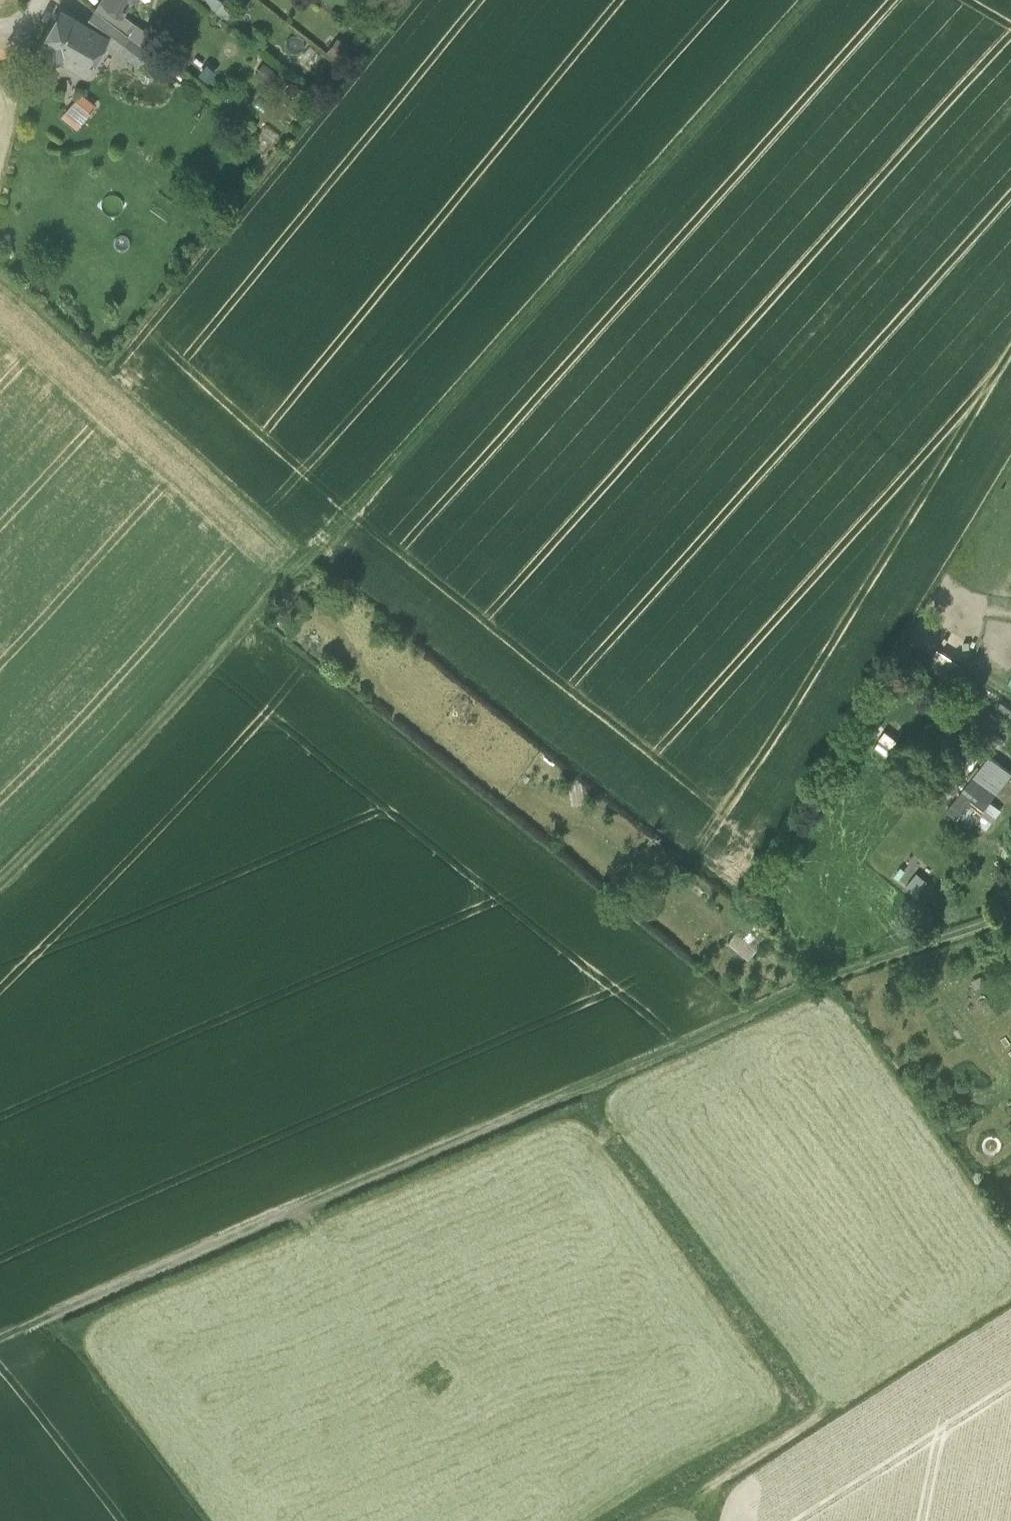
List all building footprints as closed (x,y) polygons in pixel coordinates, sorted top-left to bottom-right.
[(95,9),(128,34),(136,23),(121,13),(104,0),(101,0),(95,9)] [(121,13),(129,0),(104,0),(121,13)] [(37,46),(84,73),(104,39),(107,35),(85,23),(60,8),(37,46)] [(130,36),(128,34),(95,9),(85,23),(107,35),(104,39),(120,50),(130,36)] [(72,104),(86,116),(95,106),(80,94),(72,104)] [(938,648),(927,666),(949,680),(960,662),(938,648)] [(948,809),(969,825),(974,819),(990,798),(1010,772),(990,755),(948,809)] [(974,820),(987,829),(1003,809),(990,798),(974,819),(974,820)] [(771,932),(750,916),(728,942),(749,959),(771,932)]
